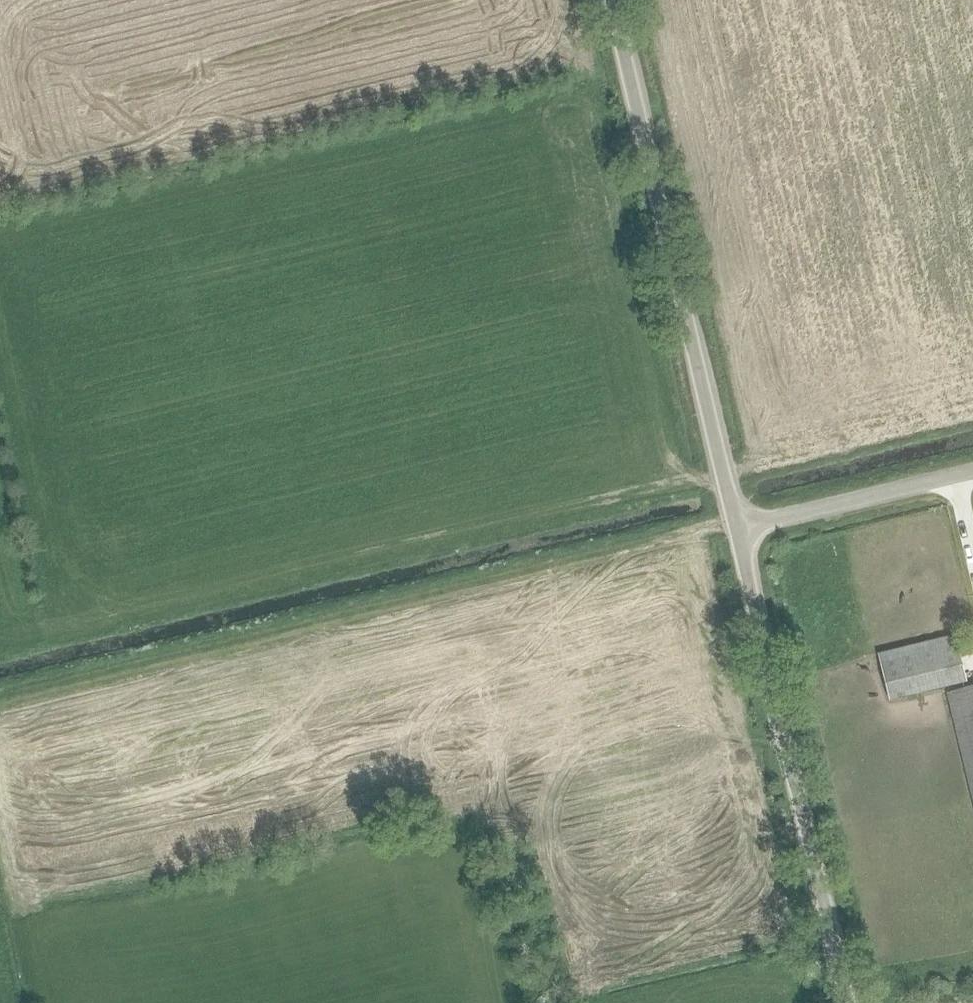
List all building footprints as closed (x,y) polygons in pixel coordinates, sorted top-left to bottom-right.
[(956,635),(878,654),(890,701),(967,682),(956,635)] [(965,1002),(972,1000),(972,730),(972,724),(972,723),(972,701),(895,721),(965,1002)]
